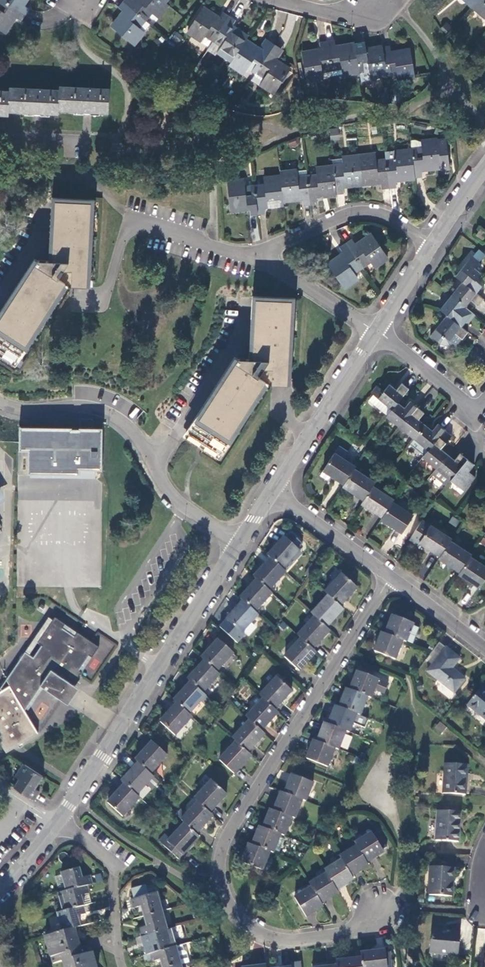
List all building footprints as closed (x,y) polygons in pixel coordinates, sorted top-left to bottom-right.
[(26,0),(2,0),(1,1),(25,17),(28,11),(21,6),(26,0)] [(166,5),(164,2),(161,0),(136,0),(134,3),(130,0),(125,0),(123,3),(144,21),(150,13),(156,17),(166,5)] [(474,8),(484,18),(484,0),(481,0),(474,8)] [(25,17),(1,1),(0,4),(0,32),(3,34),(14,18),(21,22),(25,17)] [(138,28),(144,21),(123,3),(118,9),(125,14),(112,29),(133,45),(143,33),(138,28)] [(206,35),(214,40),(229,17),(223,13),(219,20),(202,9),(188,32),(201,41),(206,35)] [(235,21),(229,17),(214,40),(222,45),(218,51),(233,61),(245,41),(247,38),(231,28),(235,21)] [(143,33),(150,25),(144,21),(138,28),(143,33)] [(214,40),(207,50),(216,56),(218,51),(222,45),(214,40)] [(262,51),(245,41),(233,61),(230,64),(244,73),(249,67),(257,72),(272,50),(266,45),(262,51)] [(343,75),(360,71),(356,46),(336,49),(335,41),(328,42),(333,69),(342,67),(343,75)] [(322,71),(333,69),(328,42),(321,43),(322,51),(303,54),(307,80),(323,78),(322,71)] [(371,77),(388,74),(383,49),(364,52),(362,44),(355,45),(356,46),(360,71),(370,70),(371,77)] [(390,46),(383,48),(383,49),(388,74),(397,73),(399,80),(416,77),(411,51),(392,54),(390,46)] [(278,53),(272,50),(257,72),(265,78),(261,84),(275,93),(290,70),(274,59),(278,53)] [(334,76),(343,75),(342,67),(333,69),(334,76)] [(323,78),(334,76),(333,69),(322,71),(323,78)] [(372,80),(371,77),(370,70),(360,71),(362,82),(372,80)] [(59,112),(108,114),(109,90),(60,87),(60,91),(59,112)] [(9,113),(58,116),(59,112),(60,91),(10,88),(10,92),(9,113)] [(301,100),(299,88),(293,89),(295,100),(301,100)] [(9,116),(9,113),(10,92),(0,91),(0,116),(9,116)] [(337,128),(329,130),(331,141),(340,139),(337,128)] [(421,150),(412,152),(412,153),(415,179),(422,178),(421,170),(440,167),(441,170),(449,169),(446,140),(420,143),(421,150)] [(416,141),(411,142),(412,152),(421,150),(420,143),(416,141)] [(396,181),(415,179),(412,153),(385,155),(386,163),(389,190),(396,189),(396,181)] [(382,191),(389,190),(386,163),(376,164),(375,156),(358,158),(361,185),(381,183),(382,191)] [(342,187),(361,185),(358,158),(342,160),(342,167),(333,169),(336,196),(343,195),(342,187)] [(342,160),(332,162),(333,169),(342,167),(342,160)] [(317,199),(336,196),(333,169),(316,172),(317,179),(307,180),(310,207),(317,206),(317,199)] [(303,208),(310,207),(307,180),(297,181),(296,174),(280,176),(280,179),(282,202),(302,200),(303,208)] [(264,208),(283,206),(282,202),(280,179),(264,181),(265,188),(254,189),(257,217),(265,216),(264,208)] [(251,218),(257,217),(254,189),(245,191),(244,183),(227,186),(230,212),(249,210),(251,218)] [(56,201),(53,262),(38,261),(0,320),(0,356),(14,366),(67,285),(70,287),(88,287),(93,203),(56,201)] [(351,241),(345,245),(361,267),(369,262),(374,267),(387,258),(372,236),(355,248),(351,241)] [(352,273),(361,267),(345,245),(340,249),(344,256),(328,267),(343,288),(357,280),(352,273)] [(474,255),(458,276),(464,281),(478,293),(484,286),(477,280),(483,273),(476,267),(481,261),(474,255)] [(479,304),(484,298),(478,293),(464,281),(453,295),(467,306),(473,299),(479,304)] [(466,321),(469,323),(476,314),(467,306),(453,295),(442,309),(448,314),(462,325),(466,321)] [(292,301),(256,299),(253,360),(238,359),(186,439),(217,459),(266,383),(270,385),(288,385),(292,301)] [(463,338),(469,331),(462,325),(448,314),(433,335),(439,341),(439,340),(442,342),(452,344),(454,342),(457,344),(462,338),(463,338)] [(385,391),(378,385),(372,392),(375,394),(393,408),(398,402),(410,388),(403,383),(398,389),(391,384),(385,391)] [(370,400),(388,414),(393,408),(375,394),(370,400)] [(387,415),(401,427),(418,406),(411,400),(405,407),(398,402),(393,408),(388,414),(387,415)] [(401,427),(416,438),(427,424),(420,418),(425,411),(418,406),(401,427)] [(416,438),(430,450),(446,429),(439,423),(434,430),(427,424),(416,438)] [(29,451),(28,472),(101,474),(102,430),(19,427),(19,451),(29,451)] [(424,457),(438,468),(449,454),(442,448),(453,435),(446,429),(430,450),(424,457)] [(438,468),(452,479),(469,458),(462,452),(456,459),(449,454),(438,468)] [(324,470),(345,483),(354,469),(355,467),(335,453),(324,470)] [(476,464),(469,458),(452,479),(466,490),(477,476),(470,470),(476,464)] [(343,485),(364,499),(373,485),(375,482),(354,469),(345,483),(343,485)] [(362,502),(383,516),(392,502),(394,499),(373,485),(364,499),(362,502)] [(413,515),(392,502),(383,516),(382,518),(401,531),(413,515)] [(422,541),(442,554),(451,539),(452,537),(432,524),(432,525),(423,519),(412,536),(421,541),(422,541)] [(286,538),(269,556),(271,559),(283,569),(300,550),(286,538)] [(440,556),(461,570),(471,556),(472,554),(451,539),(442,554),(440,556)] [(471,556),(461,570),(460,572),(480,586),(484,578),(484,566),(471,556)] [(271,559),(254,577),(258,580),(269,590),(286,572),(283,569),(271,559)] [(343,575),(325,593),(329,596),(340,606),(356,588),(343,575)] [(258,580),(241,598),(244,601),(256,612),(272,593),(269,590),(258,580)] [(329,596),(312,614),(316,617),(327,628),(344,610),(340,606),(329,596)] [(242,633),(259,615),(256,612),(244,601),(228,619),(242,633)] [(393,615),(386,634),(403,641),(407,642),(413,625),(414,623),(393,615)] [(6,680),(9,687),(24,711),(41,687),(62,701),(67,694),(73,686),(80,675),(82,673),(79,671),(89,656),(92,658),(99,648),(93,643),(77,633),(74,637),(62,629),(65,625),(55,617),(37,643),(42,646),(33,658),(25,653),(6,680)] [(316,617),(298,636),(302,639),(313,650),(330,631),(327,628),(316,617)] [(420,628),(413,625),(407,642),(413,645),(420,628)] [(396,659),(403,641),(386,634),(382,632),(375,651),(396,659)] [(299,671),(316,652),(313,650),(302,639),(285,657),(299,671)] [(220,640),(203,658),(206,661),(216,671),(234,653),(220,640)] [(427,671),(454,693),(465,680),(451,668),(459,659),(447,648),(427,671)] [(206,661),(189,680),(192,683),(204,693),(220,675),(216,671),(206,661)] [(373,673),(361,668),(359,673),(371,677),(373,673)] [(359,673),(358,672),(351,690),(368,696),(371,698),(374,692),(376,691),(384,694),(388,684),(371,677),(359,673)] [(277,678),(260,696),(263,699),(275,709),(292,692),(277,678)] [(192,683),(175,701),(177,703),(190,714),(206,696),(204,693),(192,683)] [(6,753),(38,734),(24,711),(9,687),(0,692),(0,744),(6,753)] [(347,688),(340,708),(356,714),(361,716),(368,696),(351,690),(347,688)] [(482,688),(467,706),(484,720),(484,690),(482,688)] [(263,699),(246,717),(250,720),(261,731),(279,713),(275,709),(263,699)] [(176,735),(192,716),(190,714),(177,703),(162,721),(176,735)] [(337,706),(330,725),(346,731),(349,732),(356,714),(340,708),(337,706)] [(250,720),(233,739),(236,742),(248,753),(265,734),(261,731),(250,720)] [(441,722),(435,729),(441,734),(448,727),(441,722)] [(326,723),(319,742),(335,749),(340,750),(346,731),(330,725),(326,723)] [(328,767),(335,749),(319,742),(315,741),(308,760),(328,767)] [(154,742),(137,762),(139,764),(151,775),(169,755),(154,742)] [(234,773),(251,755),(248,753),(236,742),(220,760),(234,773)] [(139,764),(123,782),(126,785),(137,796),(146,786),(154,777),(151,775),(139,764)] [(466,795),(468,765),(445,764),(443,794),(466,795)] [(34,789),(42,777),(23,765),(15,777),(18,780),(13,787),(33,800),(38,792),(34,789)] [(293,775),(287,794),(303,800),(306,802),(313,783),(293,775)] [(151,789),(159,781),(154,777),(146,786),(151,789)] [(213,781),(196,799),(198,802),(210,813),(227,794),(213,781)] [(123,816),(140,798),(137,796),(126,785),(109,803),(123,816)] [(283,792),(276,811),(292,817),(296,819),(303,800),(287,794),(283,792)] [(181,820),(185,823),(196,833),(213,815),(210,813),(198,802),(186,814),(181,809),(176,815),(181,820)] [(272,809),(265,828),(281,835),(285,836),(292,817),(276,811),(272,809)] [(460,812),(438,810),(436,840),(459,842),(460,812)] [(34,821),(26,817),(23,821),(31,826),(34,821)] [(178,860),(199,836),(196,833),(185,823),(170,839),(164,834),(158,840),(178,860)] [(261,826),(254,845),(270,852),(274,853),(275,851),(280,838),(281,835),(265,828),(261,826)] [(372,832),(355,843),(357,846),(367,862),(384,851),(383,849),(387,847),(378,832),(374,834),(372,832)] [(284,840),(280,838),(275,851),(280,853),(284,840)] [(263,870),(270,852),(254,845),(250,844),(243,862),(263,870)] [(351,875),(368,864),(367,862),(357,846),(340,856),(342,859),(351,875)] [(337,889),(353,878),(351,875),(342,859),(325,870),(327,873),(337,889)] [(64,886),(66,891),(89,885),(94,883),(91,874),(81,876),(79,867),(60,872),(61,874),(64,886)] [(451,897),(453,869),(430,867),(428,896),(451,897)] [(322,903),(339,892),(337,889),(327,873),(310,884),(312,887),(322,903)] [(58,888),(64,886),(61,874),(54,876),(58,888)] [(57,893),(62,911),(85,905),(83,895),(90,893),(91,892),(89,885),(66,891),(57,893)] [(306,917),(324,907),(322,903),(312,887),(295,898),(306,917)] [(140,905),(144,916),(163,911),(157,892),(130,898),(133,907),(140,905)] [(90,893),(83,895),(85,905),(93,903),(90,893)] [(57,913),(62,931),(75,927),(82,926),(79,917),(79,915),(88,912),(85,905),(62,911),(57,913)] [(139,927),(141,936),(142,935),(151,933),(168,928),(163,911),(144,916),(146,925),(139,927)] [(86,915),(79,917),(82,926),(89,924),(86,915)] [(50,957),(52,963),(62,961),(63,966),(97,966),(91,946),(81,948),(75,927),(62,931),(44,936),(50,957)] [(145,945),(147,954),(177,945),(171,927),(168,928),(151,933),(153,943),(145,945)] [(460,932),(432,929),(429,952),(458,955),(460,932)] [(151,933),(142,935),(145,945),(153,943),(151,933)] [(163,966),(170,966),(182,964),(190,961),(187,951),(184,950),(182,944),(177,945),(147,954),(144,955),(146,963),(161,959),(163,966)] [(361,954),(361,958),(362,966),(393,966),(391,953),(386,953),(386,951),(361,954)] [(361,958),(336,961),(337,966),(362,966),(361,958)]
